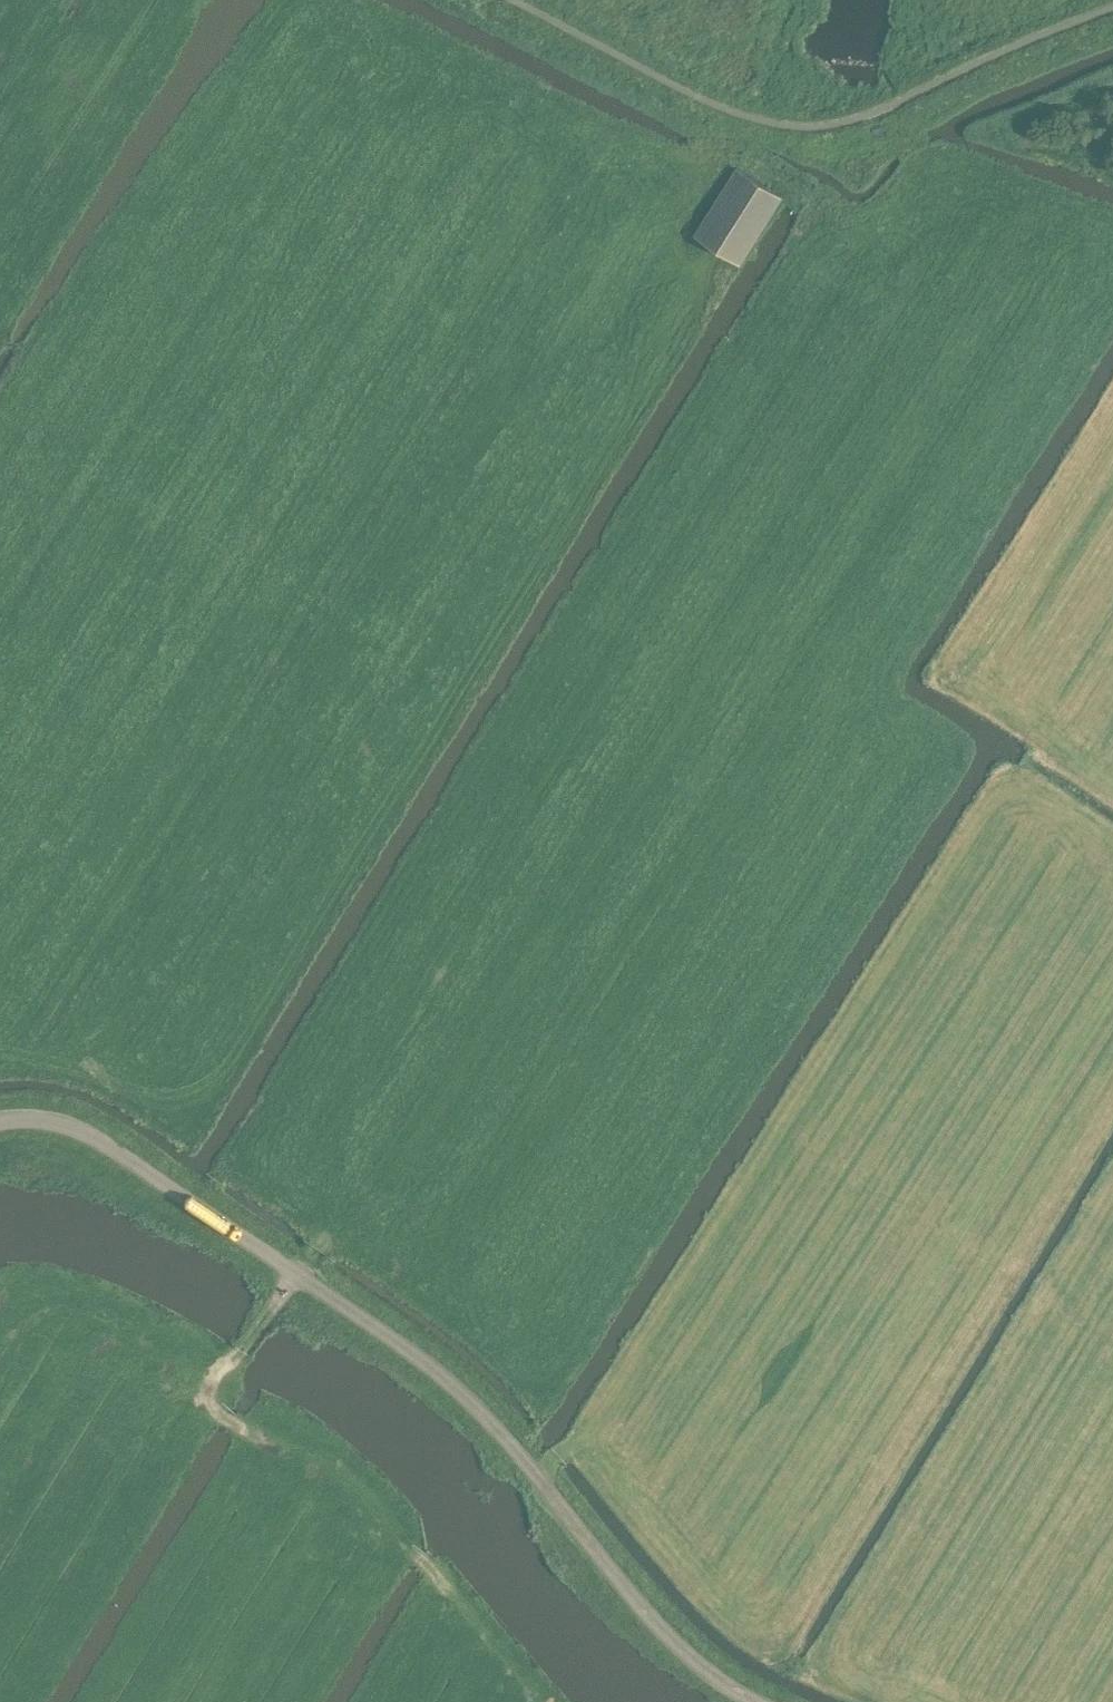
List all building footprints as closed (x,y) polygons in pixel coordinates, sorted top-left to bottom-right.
[(737,170),(698,239),(742,265),(783,199),(737,170)]
